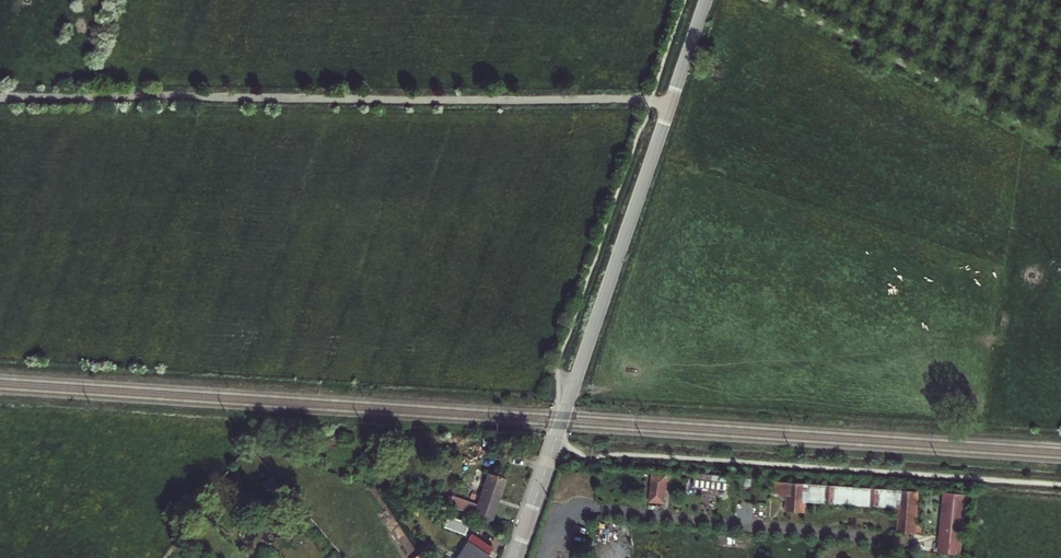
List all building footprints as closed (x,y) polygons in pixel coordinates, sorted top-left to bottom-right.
[(451,495),(448,505),(491,520),(505,479),(488,473),(477,504),(451,495)] [(649,503),(665,504),(667,480),(651,478),(649,503)] [(897,532),(916,534),(919,492),(775,481),(774,495),(787,496),(785,512),(804,514),(805,501),(899,508),(897,532)] [(967,498),(944,495),(939,553),(961,555),(967,498)] [(444,527),(464,534),(468,523),(448,515),(444,527)] [(487,556),(485,555),(490,547),(473,536),(458,557),(486,557),(487,556)]
